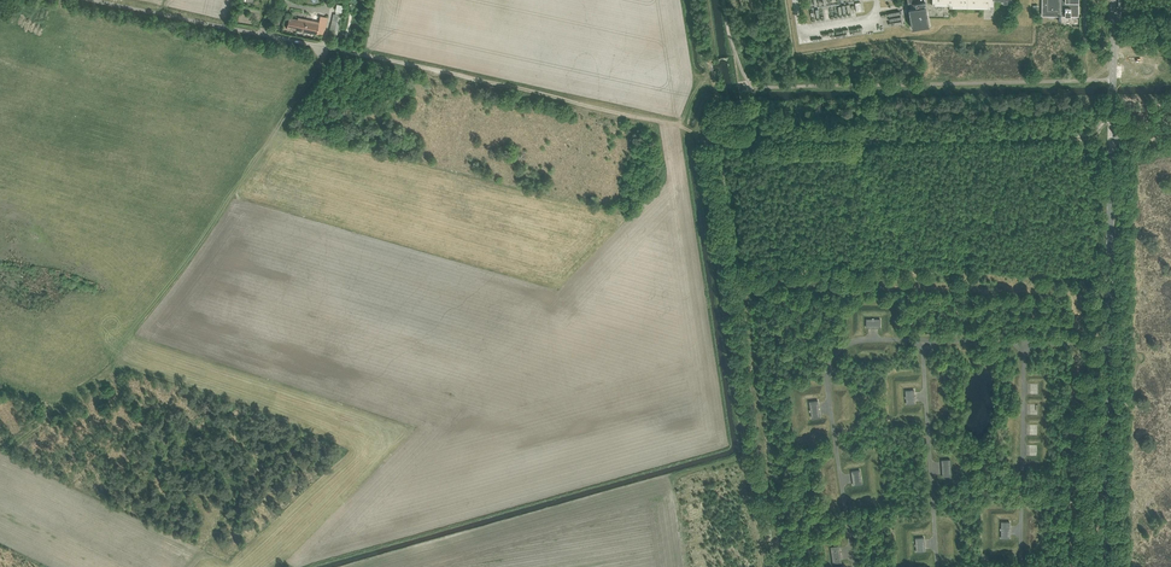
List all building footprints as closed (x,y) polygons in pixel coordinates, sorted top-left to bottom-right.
[(908,3),(909,3),(910,8),(909,8),(912,28),(930,25),(927,5),(926,1),(926,0),(908,0),(908,3)] [(933,5),(950,6),(950,8),(994,9),(994,0),(933,0),(933,5)] [(1079,0),(1042,0),(1042,16),(1079,16),(1079,0)] [(334,13),(330,30),(329,37),(336,38),(341,15),(334,13)] [(323,35),(326,19),(313,16),(312,20),(298,18),(297,19),(289,17),(287,28),(323,35)] [(881,319),(867,319),(867,327),(880,328),(881,319)] [(915,404),(915,401),(914,390),(906,391),(907,404),(915,404)] [(820,417),(820,414),(818,400),(810,402),(812,418),(820,417)] [(942,460),(943,473),(943,476),(951,476),(950,459),(942,460)] [(852,471),(853,480),(854,485),(862,484),(860,470),(852,471)] [(1010,539),(1010,535),(1010,522),(1002,522),(1001,538),(1010,539)] [(925,551),(925,548),(924,538),(916,538),(917,552),(925,551)] [(842,562),(842,559),(839,546),(831,547),(833,563),(842,562)]
